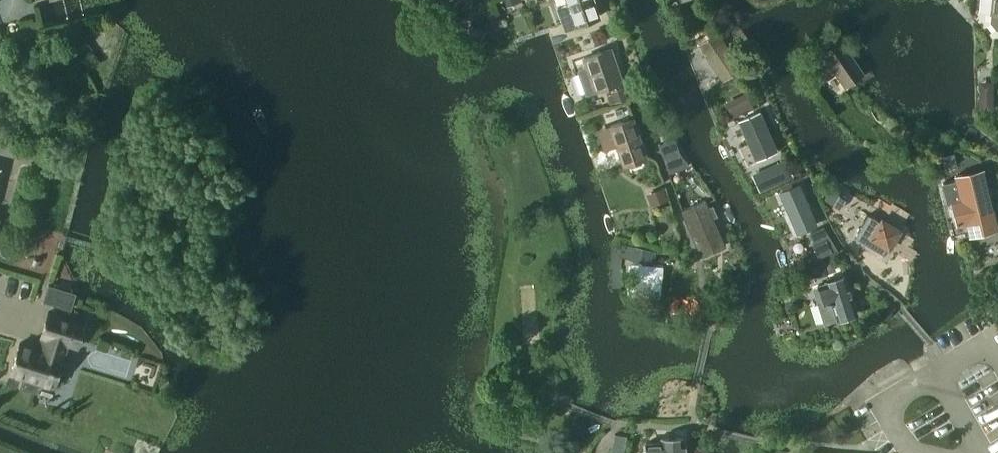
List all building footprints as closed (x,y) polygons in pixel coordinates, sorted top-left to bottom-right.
[(595,0),(570,0),(578,24),(601,16),(595,0)] [(730,73),(740,67),(717,32),(699,44),(721,79),(730,73)] [(866,74),(841,37),(819,51),(821,53),(813,59),(827,80),(835,74),(844,88),(866,74)] [(586,58),(597,90),(623,81),(612,49),(586,58)] [(625,88),(607,94),(610,103),(628,97),(625,88)] [(993,94),(979,94),(979,111),(993,111),(993,94)] [(743,99),(741,104),(744,110),(753,106),(749,96),(743,99)] [(777,151),(760,110),(738,119),(755,161),(777,151)] [(648,157),(635,119),(612,127),(625,165),(648,157)] [(905,125),(901,139),(913,142),(917,128),(905,125)] [(672,140),(658,145),(663,159),(676,155),(672,140)] [(955,164),(953,153),(941,155),(944,167),(955,164)] [(793,177),(786,160),(770,168),(777,184),(793,177)] [(955,179),(942,182),(946,204),(950,203),(956,226),(966,223),(970,236),(997,230),(982,169),(955,176),(955,179)] [(819,224),(801,182),(777,192),(795,235),(819,224)] [(833,204),(833,205),(839,209),(846,198),(839,194),(833,204)] [(706,200),(684,210),(703,254),(725,245),(706,200)] [(854,238),(883,255),(887,248),(889,249),(900,231),(882,220),(880,222),(868,215),(854,238)] [(832,251),(826,239),(812,245),(818,258),(832,251)] [(670,258),(646,249),(636,277),(659,285),(670,258)] [(825,263),(813,267),(813,268),(816,277),(816,278),(828,274),(825,263)] [(981,276),(983,287),(997,284),(997,273),(981,276)] [(826,282),(819,285),(825,304),(831,303),(836,321),(858,314),(845,274),(825,280),(826,282)] [(44,301),(70,309),(75,293),(49,285),(44,301)] [(10,373),(24,377),(21,387),(36,391),(39,382),(55,387),(56,381),(61,382),(67,364),(62,362),(64,356),(62,355),(66,344),(78,348),(86,323),(49,312),(41,335),(50,338),(47,351),(20,342),(10,373)] [(614,435),(612,446),(624,448),(626,436),(614,435)] [(646,443),(647,452),(685,452),(684,441),(683,441),(683,437),(661,438),(661,443),(646,443)]
